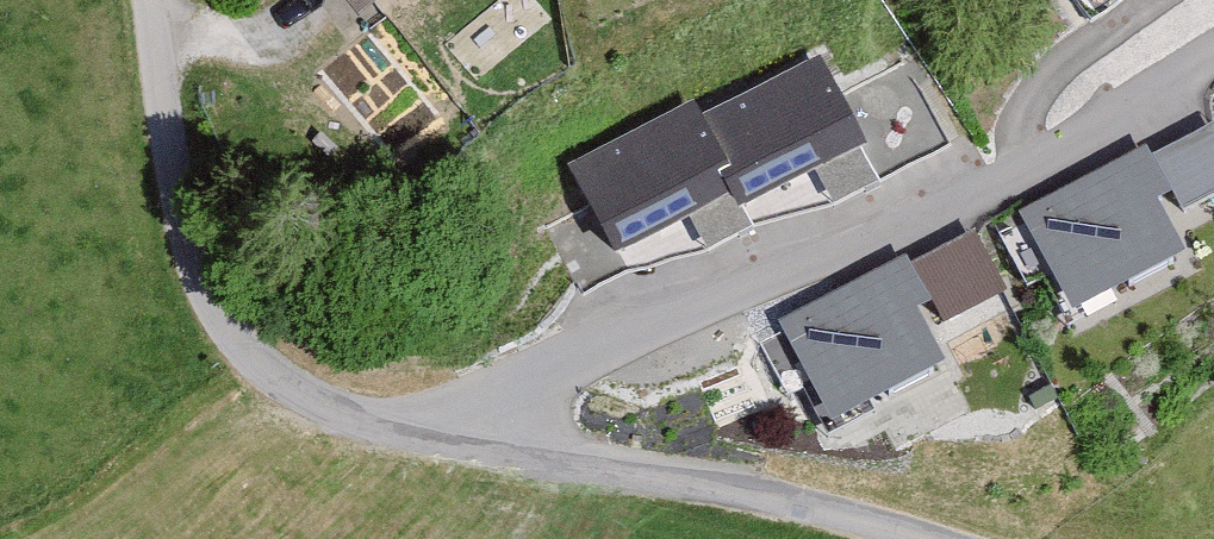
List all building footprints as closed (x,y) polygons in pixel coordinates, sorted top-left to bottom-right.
[(349,41),(404,0),(318,0),(349,41)] [(825,81),(691,145),(732,233),(745,246),(874,184),(825,81)] [(682,125),(568,177),(618,285),(732,233),(691,145),(682,125)] [(1143,167),(1018,231),(1071,332),(1181,275),(1154,223),(1170,215),(1180,235),(1213,217),(1213,146),(1213,143),(1148,177),(1143,167)] [(974,241),(908,272),(926,310),(944,347),(1009,316),(974,241)] [(926,310),(908,272),(777,337),(826,432),(931,379),(902,323),(926,310)]
